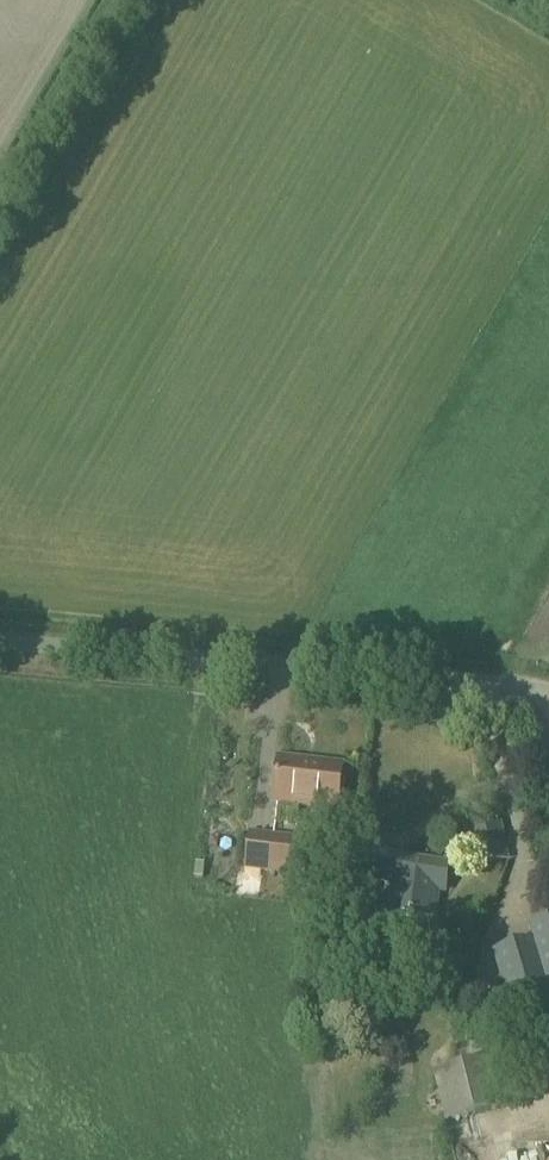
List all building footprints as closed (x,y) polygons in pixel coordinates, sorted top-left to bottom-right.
[(337,810),(342,767),(279,760),(274,802),(337,810)] [(499,824),(471,830),(479,867),(507,862),(499,824)] [(317,844),(272,838),(268,872),(313,877),(317,844)] [(445,893),(449,868),(370,856),(366,881),(393,885),(389,916),(433,923),(438,892),(445,893)] [(258,887),(257,865),(243,866),(244,888),(258,887)] [(548,990),(548,989),(548,922),(528,928),(532,942),(494,953),(512,1015),(548,1004),(548,994),(548,990)] [(472,1067),(451,1072),(443,1074),(454,1123),(483,1116),(472,1067)]
